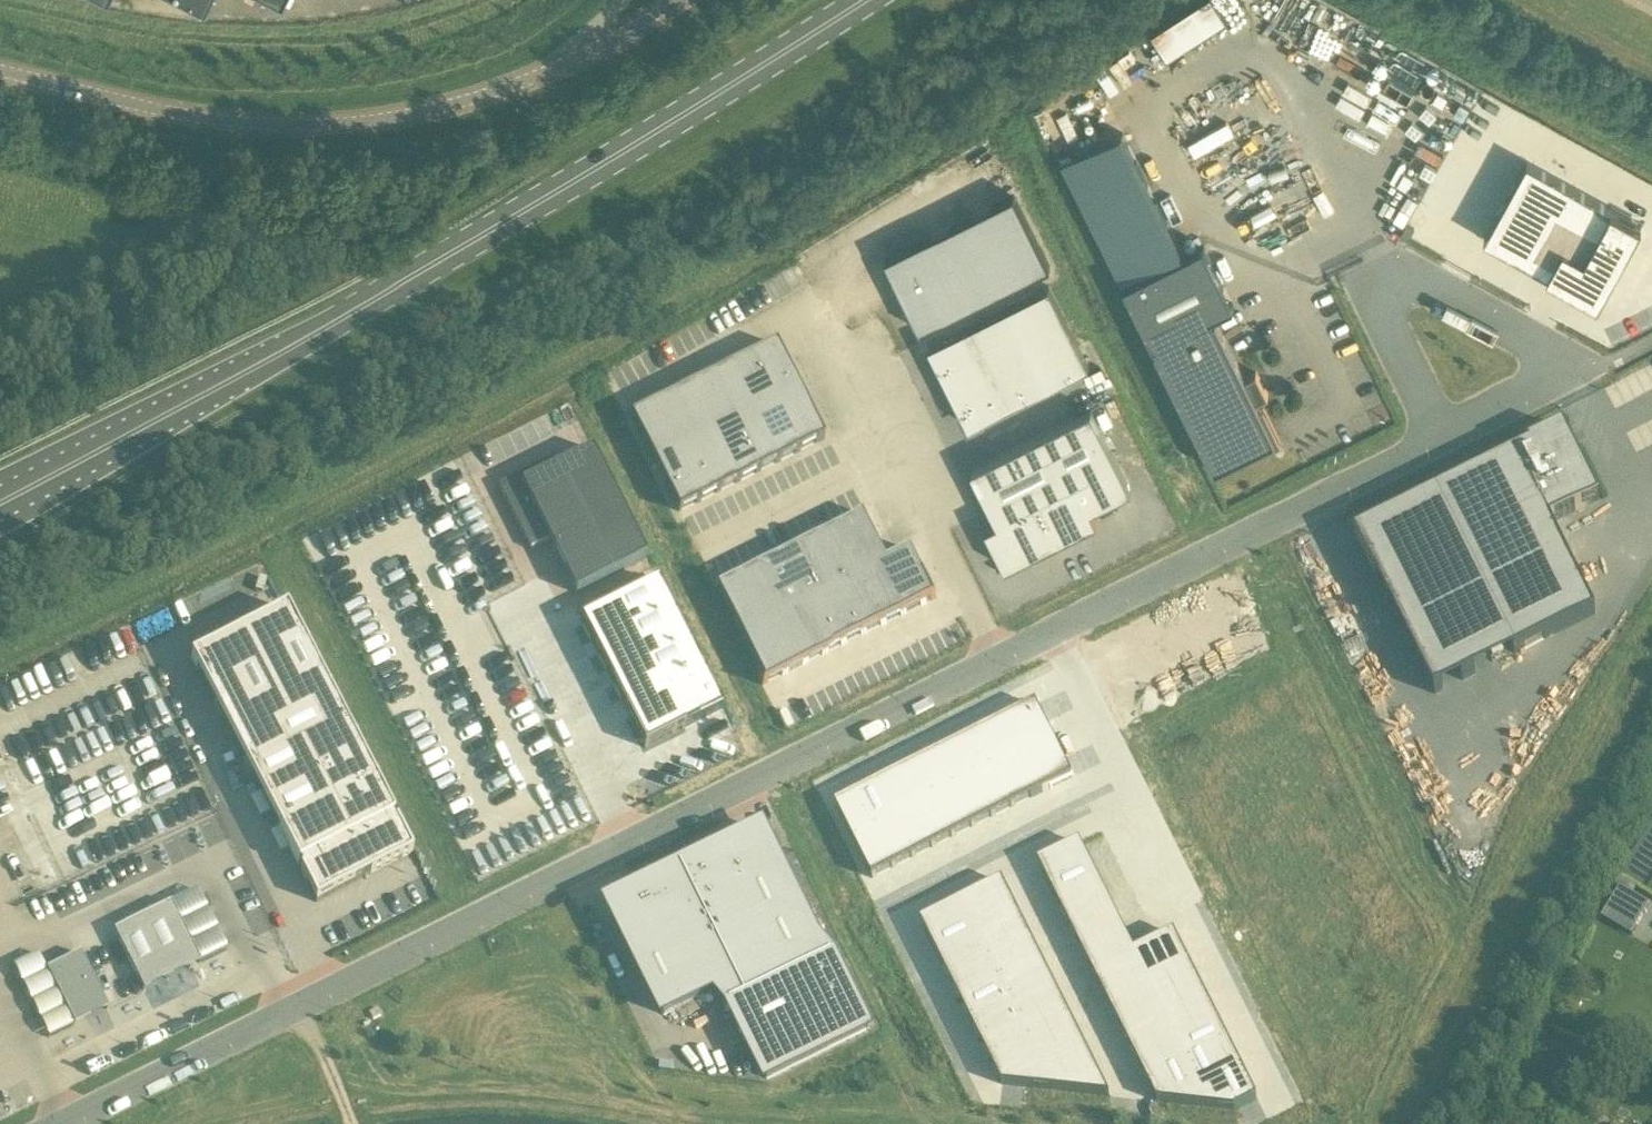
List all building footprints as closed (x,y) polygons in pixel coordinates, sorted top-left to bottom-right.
[(202,12),(209,0),(178,0),(202,12)] [(1611,205),(1527,159),(1486,234),(1485,234),(1484,237),(1598,300),(1642,221),(1611,204),(1611,205)] [(1050,265),(1014,193),(885,258),(921,330),(1050,265)] [(1234,306),(1204,245),(1123,285),(1214,470),(1276,439),(1256,400),(1267,394),(1256,372),(1245,378),(1216,318),(1214,319),(1212,316),(1234,306)] [(1049,285),(929,346),(970,426),(1090,365),(1049,285)] [(631,417),(678,512),(824,439),(776,344),(631,417)] [(1131,489),(1091,409),(971,470),(997,521),(985,527),(1006,567),(1097,520),(1092,509),(1131,489)] [(1518,459),(1436,499),(1513,656),(1595,616),(1549,524),(1599,499),(1575,450),(1570,453),(1560,432),(1530,447),(1515,454),(1518,459)] [(553,457),(498,485),(530,549),(549,539),(575,593),(646,557),(592,449),(558,466),(553,457)] [(1513,656),(1436,499),(1433,495),(1355,534),(1435,695),(1513,656)] [(864,514),(716,588),(764,683),(761,684),(762,685),(936,598),(924,573),(923,574),(911,549),(888,561),(864,514)] [(658,581),(580,620),(644,749),(723,709),(658,581)] [(370,873),(370,874),(412,853),(286,609),(189,657),(316,902),(362,878),(361,877),(370,873)] [(1026,702),(826,802),(862,875),(1063,775),(1026,702)] [(639,891),(609,906),(613,913),(644,974),(665,1015),(737,978),(746,996),(731,1004),(769,1077),(801,1062),(867,1030),(830,956),(825,959),(761,830),(644,888),(642,889),(639,891)] [(1079,843),(1037,864),(1042,873),(1058,905),(1147,1083),(1157,1102),(1233,1111),(1257,1099),(1248,1082),(1174,933),(1164,938),(1134,952),(1084,852),(1079,843)] [(1002,881),(920,922),(925,932),(941,964),(1000,1082),(1002,1085),(1109,1097),(1092,1061),(1023,923),(1007,891),(1002,881)] [(1618,886),(1600,916),(1612,924),(1631,935),(1649,905),(1631,894),(1618,886)] [(203,888),(119,925),(145,986),(229,949),(203,888)] [(47,970),(74,1025),(107,1009),(80,953),(47,970)]
